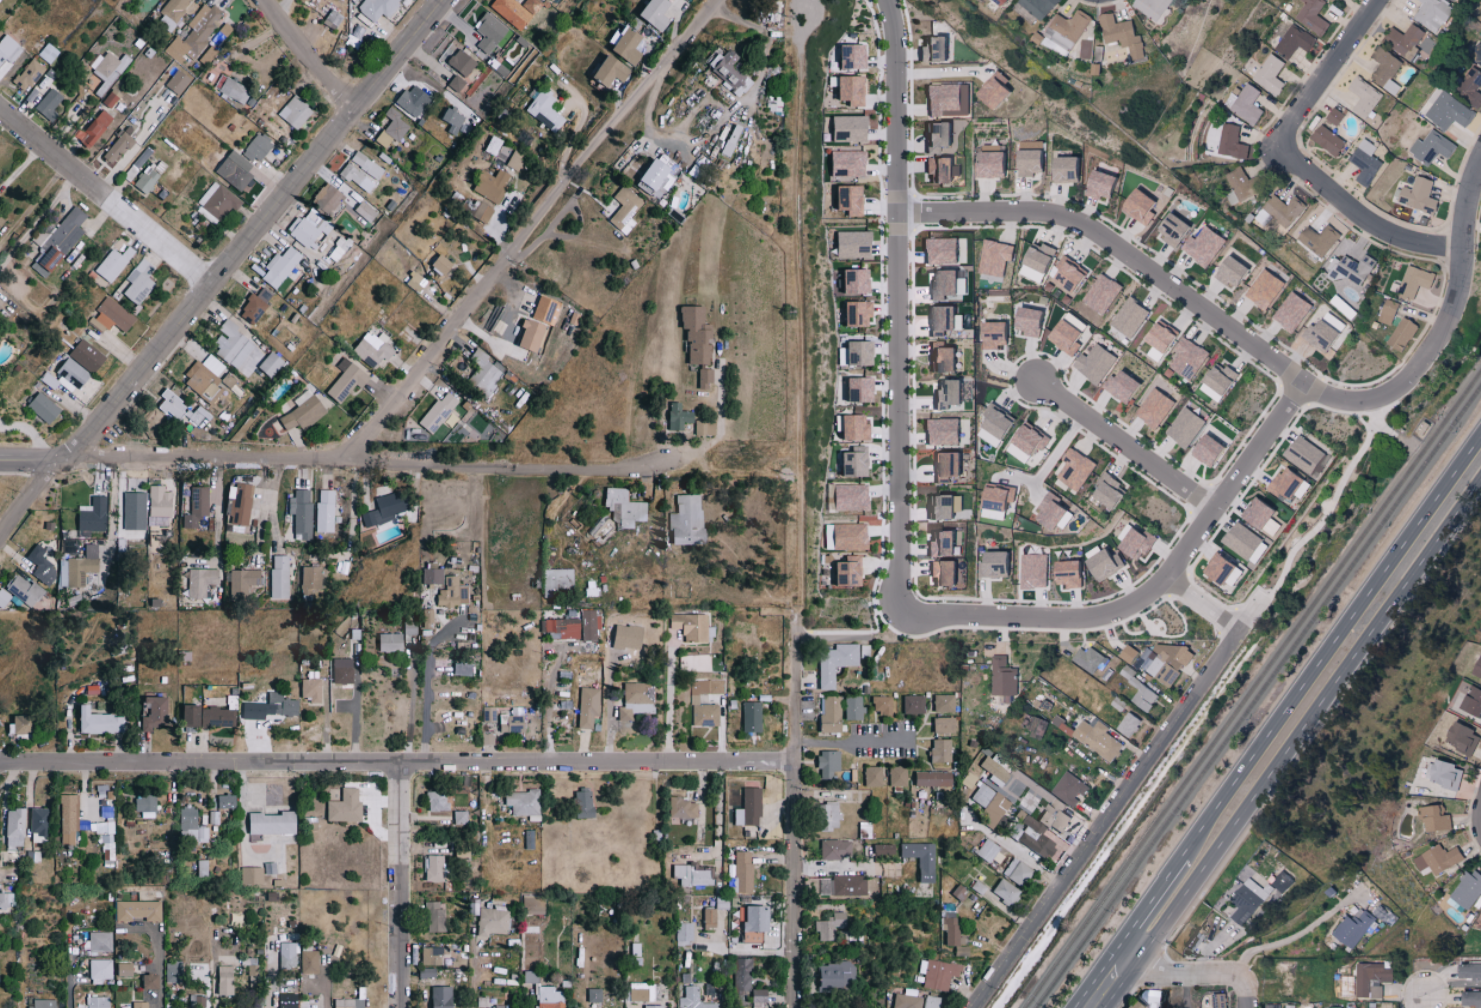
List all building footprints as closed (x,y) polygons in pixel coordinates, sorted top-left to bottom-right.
[(156,21),(171,31),(191,0),(170,0),(156,21)] [(382,14),(388,18),(402,0),(364,0),(357,9),(375,23),(382,14)] [(520,31),(533,17),(515,0),(494,0),(490,4),(520,31)] [(543,3),(540,0),(526,0),(522,5),(534,15),(543,3)] [(677,21),(668,14),(676,4),(671,0),(655,0),(648,9),(647,8),(643,13),(668,33),(677,21)] [(1046,23),(1063,0),(1023,0),(1020,4),(1046,23)] [(1135,6),(1161,23),(1176,0),(1140,0),(1135,6)] [(1322,0),(1300,0),(1305,3),(1295,18),(1324,37),(1332,24),(1319,15),(1327,3),(1322,0)] [(1455,10),(1441,0),(1420,0),(1425,4),(1416,18),(1438,33),(1455,10)] [(192,59),(226,17),(206,1),(188,25),(192,29),(178,47),(192,59)] [(344,15),(324,4),(319,12),(328,17),(324,23),(336,30),(344,15)] [(1060,14),(1047,36),(1074,52),(1093,19),(1079,11),(1073,22),(1060,14)] [(477,46),(490,55),(509,29),(486,13),(476,27),(485,34),(477,46)] [(1134,63),(1149,60),(1144,35),(1139,36),(1135,20),(1118,24),(1116,13),(1101,16),(1107,44),(1123,41),(1125,48),(1131,47),(1134,63)] [(219,31),(227,37),(233,29),(225,23),(219,31)] [(1421,65),(1436,42),(1427,37),(1429,33),(1414,23),(1406,35),(1395,28),(1386,43),(1421,65)] [(1310,54),(1318,40),(1292,24),(1277,49),(1292,58),(1299,47),(1310,54)] [(617,53),(643,65),(648,53),(641,50),(648,34),(629,26),(617,53)] [(6,59),(12,64),(24,49),(6,34),(0,42),(0,67),(6,59)] [(952,37),(927,38),(927,46),(923,46),(923,62),(952,61),(952,37)] [(1476,42),(1468,59),(1480,65),(1480,44),(1476,42)] [(48,64),(58,54),(47,44),(38,54),(48,64)] [(867,44),(844,45),(844,69),(867,69),(867,44)] [(199,60),(207,66),(218,51),(210,45),(199,60)] [(1382,64),(1373,79),(1397,95),(1403,86),(1393,79),(1406,61),(1381,45),(1373,57),(1382,64)] [(467,77),(478,62),(458,48),(448,63),(467,77)] [(124,54),(120,60),(105,49),(90,70),(104,80),(95,93),(102,98),(130,58),(124,54)] [(1287,84),(1277,77),(1288,63),(1273,53),(1255,79),(1278,96),(1287,84)] [(619,78),(629,83),(637,69),(611,54),(598,79),(614,87),(619,78)] [(15,84),(29,92),(46,64),(31,56),(15,84)] [(1480,105),(1480,104),(1480,94),(1479,93),(1480,86),(1480,72),(1468,67),(1458,96),(1480,105)] [(191,79),(178,69),(165,85),(178,95),(191,79)] [(982,93),(1002,110),(1019,91),(999,74),(982,93)] [(466,83),(456,75),(448,85),(459,93),(466,83)] [(865,76),(842,77),(843,101),(851,101),(851,107),(866,106),(865,76)] [(1385,92),(1357,77),(1350,90),(1363,97),(1355,112),(1371,120),(1385,92)] [(220,93),(246,103),(252,89),(226,78),(220,93)] [(1259,126),(1266,111),(1255,105),(1263,90),(1247,82),(1232,112),(1259,126)] [(963,84),(930,85),(931,117),(964,116),(963,84)] [(35,108),(53,122),(59,115),(53,111),(64,97),(52,87),(35,108)] [(551,107),(557,99),(541,87),(524,109),(555,133),(566,119),(551,107)] [(422,100),(404,89),(395,103),(413,114),(422,100)] [(1426,116),(1447,132),(1455,120),(1467,128),(1477,114),(1444,90),(1426,116)] [(102,102),(111,109),(119,98),(111,91),(102,102)] [(314,111),(295,95),(278,113),(297,130),(314,111)] [(411,127),(398,117),(401,113),(391,105),(384,114),(391,120),(375,140),(385,149),(393,139),(398,143),(411,127)] [(447,132),(457,136),(466,116),(447,108),(442,120),(450,123),(447,132)] [(1347,115),(1335,108),(1327,120),(1340,127),(1347,115)] [(91,150),(115,118),(103,109),(79,141),(91,150)] [(870,117),(836,116),(836,141),(869,142),(870,117)] [(956,122),(929,122),(929,153),(943,153),(943,147),(957,147),(956,122)] [(1249,161),(1252,146),(1239,143),(1242,127),(1225,123),(1217,153),(1249,161)] [(1349,145),(1323,124),(1313,138),(1339,158),(1349,145)] [(1424,143),(1418,139),(1409,152),(1432,166),(1440,153),(1450,160),(1459,147),(1433,130),(1424,143)] [(112,167),(136,140),(126,131),(102,158),(112,167)] [(258,132),(243,152),(259,164),(274,143),(258,132)] [(486,151),(496,156),(503,141),(493,136),(486,151)] [(1358,181),(1372,189),(1387,164),(1375,157),(1381,148),(1365,139),(1351,162),(1365,170),(1358,181)] [(1012,177),(1011,153),(1004,153),(1004,145),(982,146),(982,163),(976,163),(976,178),(1012,177)] [(130,181),(153,151),(147,146),(123,176),(130,181)] [(519,171),(526,153),(514,149),(507,167),(519,171)] [(253,176),(248,171),(253,165),(233,150),(215,172),(241,192),(253,176)] [(385,169),(356,151),(350,163),(348,162),(340,174),(370,193),(385,169)] [(833,176),(867,177),(867,151),(834,151),(833,176)] [(1056,183),(1084,183),(1085,158),(1057,157),(1056,183)] [(662,186),(679,165),(670,158),(653,179),(662,186)] [(931,183),(959,182),(958,158),(930,158),(931,183)] [(149,194),(159,176),(145,167),(135,186),(149,194)] [(498,204),(512,175),(499,169),(495,176),(482,170),(472,190),(498,204)] [(1123,177),(1095,169),(1088,196),(1103,200),(1104,197),(1116,200),(1123,177)] [(1248,180),(1245,169),(1228,174),(1234,192),(1229,193),(1233,204),(1263,195),(1258,177),(1248,180)] [(1437,215),(1441,201),(1431,198),(1436,181),(1418,176),(1414,189),(1405,187),(1400,204),(1437,215)] [(197,205),(221,220),(229,207),(236,211),(243,201),(212,181),(197,205)] [(346,196),(328,182),(313,200),(322,207),(321,208),(330,215),(346,196)] [(641,219),(655,204),(634,185),(623,198),(632,206),(618,221),(635,236),(646,223),(641,219)] [(864,216),(864,186),(838,186),(838,210),(849,210),(849,216),(864,216)] [(1126,214),(1152,225),(1163,200),(1137,189),(1126,214)] [(1290,230),(1309,205),(1297,196),(1289,206),(1275,196),(1264,210),(1290,230)] [(355,212),(373,223),(380,211),(362,201),(355,212)] [(88,216),(76,206),(28,263),(46,279),(86,232),(79,226),(88,216)] [(484,211),(478,208),(474,216),(488,222),(494,210),(486,206),(484,211)] [(314,250),(332,223),(311,209),(304,220),(298,215),(287,232),(314,250)] [(1182,250),(1196,225),(1171,211),(1160,232),(1168,237),(1165,241),(1182,250)] [(1322,235),(1308,227),(1299,242),(1327,259),(1342,234),(1328,225),(1322,235)] [(1211,268),(1229,239),(1207,226),(1198,240),(1192,237),(1183,252),(1211,268)] [(839,231),(839,257),(873,258),(873,232),(839,231)] [(927,239),(927,264),(962,264),(961,238),(927,239)] [(981,273),(1006,277),(1008,261),(1017,262),(1019,245),(985,241),(981,273)] [(1022,275),(1046,285),(1057,258),(1052,256),(1055,249),(1037,242),(1022,275)] [(136,252),(128,245),(120,255),(112,248),(94,270),(110,283),(136,252)] [(262,278),(277,289),(303,256),(291,245),(281,257),(276,253),(265,267),(269,270),(262,278)] [(433,267),(447,276),(455,263),(440,254),(433,267)] [(1363,265),(1346,256),(1343,262),(1336,258),(1327,276),(1336,281),(1340,273),(1364,286),(1369,277),(1372,279),(1382,261),(1368,254),(1363,265)] [(1257,271),(1235,256),(1230,264),(1227,262),(1217,275),(1242,292),(1257,271)] [(126,279),(131,283),(123,294),(139,306),(155,283),(145,275),(152,265),(142,257),(126,279)] [(1094,274),(1073,260),(1059,281),(1080,295),(1094,274)] [(1416,300),(1422,286),(1432,290),(1438,276),(1410,265),(1399,293),(1416,300)] [(1246,296),(1267,312),(1288,284),(1267,268),(1246,296)] [(871,269),(843,270),(843,286),(847,286),(847,294),(871,293),(871,269)] [(962,271),(935,271),(935,301),(949,301),(949,296),(962,296),(962,271)] [(408,286),(422,292),(428,279),(414,272),(408,286)] [(1085,302),(1108,315),(1125,286),(1101,273),(1085,302)] [(239,314),(253,325),(274,296),(263,287),(256,296),(254,294),(239,314)] [(1315,304),(1292,290),(1274,320),(1297,334),(1315,304)] [(126,333),(137,319),(109,296),(89,321),(95,325),(94,326),(99,330),(103,326),(108,330),(113,323),(126,333)] [(561,302),(539,296),(532,318),(554,325),(561,302)] [(1112,324),(1133,339),(1153,312),(1131,296),(1112,324)] [(1395,326),(1401,304),(1387,300),(1381,323),(1395,326)] [(874,317),(874,301),(847,302),(848,326),(870,325),(869,318),(874,317)] [(703,366),(727,367),(728,332),(721,331),(722,308),(696,307),(695,330),(704,331),(703,366)] [(960,332),(959,307),(932,308),(933,333),(960,332)] [(1048,311),(1022,308),(1019,331),(1026,332),(1026,336),(1045,338),(1048,311)] [(570,323),(578,326),(582,315),(574,312),(570,323)] [(1051,341),(1074,357),(1093,328),(1070,313),(1051,341)] [(1312,324),(1303,342),(1335,357),(1350,325),(1326,314),(1320,328),(1312,324)] [(1399,349),(1414,322),(1405,317),(1390,344),(1399,349)] [(539,353),(547,326),(527,320),(519,347),(539,353)] [(239,369),(256,342),(224,321),(218,332),(220,333),(214,343),(219,347),(215,354),(239,369)] [(1162,362),(1167,352),(1173,356),(1185,334),(1162,322),(1151,343),(1157,346),(1151,357),(1162,362)] [(1003,350),(1002,345),(1013,344),(1012,323),(984,323),(985,350),(1003,350)] [(353,351),(375,371),(395,348),(380,335),(377,339),(369,332),(353,351)] [(1211,351),(1185,339),(1171,369),(1197,381),(1211,351)] [(107,356),(80,340),(69,358),(96,374),(107,356)] [(850,365),(875,366),(875,342),(850,341),(850,365)] [(933,342),(932,372),(961,373),(962,349),(947,348),(947,342),(933,342)] [(1120,357),(1099,343),(1090,358),(1084,354),(1075,368),(1102,385),(1120,357)] [(485,360),(488,356),(477,347),(468,359),(478,366),(466,382),(486,397),(503,374),(485,360)] [(271,378),(284,361),(271,351),(258,368),(271,378)] [(182,380),(207,398),(228,369),(207,354),(201,363),(196,359),(182,380)] [(57,381),(63,385),(67,380),(79,390),(91,375),(68,357),(56,372),(61,376),(57,381)] [(340,403),(357,384),(361,388),(370,379),(346,357),(337,367),(344,373),(327,391),(340,403)] [(1204,393),(1227,404),(1242,375),(1219,363),(1204,393)] [(1148,383),(1116,369),(1107,391),(1139,404),(1148,383)] [(727,371),(715,371),(714,391),(727,391),(727,371)] [(221,383),(232,389),(237,378),(227,373),(221,383)] [(875,403),(875,378),(851,378),(851,402),(875,403)] [(939,410),(953,411),(953,406),(969,406),(970,390),(967,390),(967,381),(940,380),(939,410)] [(1178,402),(1156,388),(1137,416),(1159,430),(1178,402)] [(205,417),(196,410),(195,411),(167,389),(161,396),(166,399),(160,407),(179,422),(184,415),(198,426),(205,417)] [(298,424),(302,430),(327,413),(311,389),(294,400),(298,407),(279,420),(286,432),(298,424)] [(419,424),(433,435),(443,421),(451,428),(459,418),(451,412),(459,401),(445,390),(419,424)] [(51,425),(63,409),(39,392),(28,408),(51,425)] [(683,432),(699,432),(699,424),(708,424),(709,413),(692,412),(692,404),(684,404),(683,432)] [(978,435),(1003,450),(1021,420),(996,405),(978,435)] [(1208,422),(1186,407),(1168,434),(1190,449),(1208,422)] [(836,416),(837,432),(842,431),(842,441),(871,440),(871,424),(867,424),(867,415),(836,416)] [(928,420),(928,446),(963,445),(962,419),(928,420)] [(467,434),(479,439),(484,427),(472,422),(467,434)] [(729,437),(729,423),(709,422),(709,437),(729,437)] [(1051,437),(1030,423),(1011,452),(1028,464),(1034,455),(1038,457),(1051,437)] [(1215,469),(1229,446),(1209,434),(1196,457),(1215,469)] [(1280,456),(1315,478),(1329,456),(1294,434),(1280,456)] [(846,453),(846,477),(870,477),(869,446),(853,446),(854,452),(846,453)] [(1065,462),(1068,463),(1059,480),(1083,492),(1099,462),(1071,449),(1065,462)] [(966,479),(965,453),(937,454),(938,480),(966,479)] [(1288,500),(1291,494),(1300,498),(1308,481),(1278,467),(1267,490),(1288,500)] [(1093,497),(1123,511),(1132,494),(1118,486),(1121,480),(1106,472),(1093,497)] [(226,515),(232,516),(231,525),(251,526),(253,486),(228,484),(226,515)] [(870,485),(836,484),(836,510),(869,511),(870,485)] [(172,527),(173,492),(164,492),(164,486),(150,486),(149,526),(172,527)] [(191,515),(183,515),(184,529),(199,528),(199,517),(210,517),(209,488),(191,488),(191,515)] [(988,509),(984,508),(984,518),(1012,519),(1013,488),(988,488),(988,509)] [(312,541),(311,490),(295,490),(295,498),(289,498),(289,515),(296,514),(297,541),(312,541)] [(317,533),(333,533),(334,491),(318,490),(317,533)] [(640,490),(616,490),(616,511),(625,511),(625,530),(645,530),(646,523),(658,523),(658,504),(639,504),(640,490)] [(405,511),(399,491),(375,499),(378,509),(361,514),(365,529),(385,523),(383,518),(405,511)] [(145,531),(146,493),(124,493),(123,530),(145,531)] [(1060,533),(1075,509),(1053,494),(1038,517),(1060,533)] [(107,496),(92,496),(92,511),(79,511),(78,531),(106,531),(107,496)] [(712,496),(687,496),(688,515),(679,515),(679,528),(683,528),(684,547),(714,546),(712,496)] [(959,521),(959,513),(964,513),(965,496),(931,496),(931,520),(959,521)] [(1272,510),(1252,496),(1239,516),(1272,537),(1280,524),(1268,516),(1272,510)] [(1267,544),(1234,519),(1219,540),(1252,564),(1267,544)] [(1121,547),(1145,563),(1159,541),(1134,525),(1121,547)] [(931,558),(961,557),(960,532),(934,533),(934,541),(930,541),(931,558)] [(98,573),(98,545),(86,545),(86,559),(60,559),(60,586),(85,586),(85,573),(98,573)] [(1103,554),(1099,547),(1086,554),(1090,561),(1103,554)] [(1114,548),(1091,561),(1104,582),(1126,568),(1114,548)] [(1015,554),(989,552),(989,578),(1014,578),(1015,554)] [(1200,574),(1220,585),(1232,564),(1212,553),(1200,574)] [(1047,555),(1021,555),(1022,589),(1048,589),(1047,555)] [(272,598),(289,599),(289,556),(273,556),(272,598)] [(863,586),(862,556),(846,556),(846,562),(838,562),(839,587),(863,586)] [(30,572),(47,586),(59,571),(42,557),(30,572)] [(962,562),(932,562),(933,578),(937,578),(937,587),(962,587),(962,562)] [(1085,562),(1058,563),(1059,585),(1068,585),(1068,589),(1086,588),(1085,562)] [(322,567),(302,567),(301,598),(321,598),(322,567)] [(189,598),(207,599),(207,584),(219,585),(219,570),(190,569),(189,598)] [(449,585),(449,569),(428,570),(428,586),(449,585)] [(262,585),(262,571),(230,570),(229,600),(249,601),(249,585),(262,585)] [(553,599),(570,599),(570,593),(583,593),(583,571),(554,570),(553,599)] [(45,590),(17,575),(7,593),(35,608),(45,590)] [(465,577),(451,577),(451,591),(444,591),(444,607),(476,606),(475,587),(465,587),(465,577)] [(3,609),(11,597),(0,589),(0,607),(3,609)] [(426,629),(438,629),(439,610),(427,610),(426,629)] [(606,642),(606,612),(589,612),(589,621),(549,621),(549,634),(568,634),(568,642),(606,642)] [(709,627),(709,615),(673,614),(672,629),(686,629),(685,642),(715,643),(715,628),(709,627)] [(409,622),(409,636),(421,636),(421,622),(409,622)] [(648,629),(621,624),(617,647),(645,651),(648,629)] [(407,634),(383,635),(384,652),(407,652),(407,634)] [(1194,653),(1182,646),(1154,643),(1153,646),(1147,656),(1144,656),(1137,667),(1167,685),(1172,685),(1178,676),(1179,666),(1186,667),(1194,653)] [(820,690),(835,690),(835,667),(859,666),(859,644),(835,645),(835,650),(819,650),(820,690)] [(1118,656),(1129,663),(1137,651),(1126,644),(1118,656)] [(869,645),(860,645),(859,658),(869,659),(869,645)] [(1085,651),(1078,647),(1070,660),(1092,674),(1097,665),(1102,668),(1108,659),(1088,646),(1085,651)] [(1480,679),(1480,655),(1478,654),(1470,675),(1480,679)] [(990,694),(1016,694),(1016,677),(1015,677),(1015,667),(1006,667),(1006,655),(991,655),(990,694)] [(334,683),(355,684),(356,659),(335,658),(334,683)] [(477,677),(477,665),(459,664),(459,676),(477,677)] [(1129,680),(1139,689),(1130,700),(1145,712),(1158,696),(1133,675),(1129,680)] [(302,698),(312,698),(312,703),(322,703),(322,679),(302,679),(302,698)] [(720,705),(700,705),(700,694),(724,694),(724,680),(691,681),(692,727),(720,726),(720,705)] [(654,683),(625,683),(625,707),(619,707),(619,721),(633,721),(633,713),(655,713),(654,683)] [(1470,686),(1466,695),(1463,693),(1456,709),(1480,719),(1480,691),(1470,686)] [(593,729),(594,716),(599,717),(600,688),(580,688),(579,729),(593,729)] [(245,703),(245,719),(267,720),(267,715),(299,716),(300,700),(284,700),(284,693),(269,692),(268,704),(245,703)] [(901,713),(921,713),(921,695),(901,694),(901,713)] [(951,711),(952,694),(932,694),(931,710),(951,711)] [(820,732),(838,733),(840,696),(822,696),(820,732)] [(860,696),(844,696),(843,719),(862,719),(862,705),(860,705),(860,696)] [(889,713),(889,696),(870,696),(869,712),(889,713)] [(143,716),(142,732),(153,732),(153,726),(168,726),(169,698),(149,697),(149,716),(143,716)] [(744,733),(763,732),(762,702),(743,703),(744,733)] [(236,728),(236,710),(221,709),(221,707),(186,706),(186,726),(236,728)] [(500,715),(501,733),(525,733),(524,716),(518,716),(518,707),(508,708),(508,714),(500,715)] [(1133,738),(1141,719),(1124,712),(1116,732),(1133,738)] [(9,734),(31,734),(32,716),(14,716),(14,724),(9,724),(9,734)] [(951,716),(930,717),(930,732),(951,732),(951,716)] [(1040,739),(1047,722),(1033,717),(1027,734),(1040,739)] [(1070,734),(1109,762),(1122,744),(1104,732),(1107,728),(1093,718),(1088,724),(1081,719),(1070,734)] [(1441,744),(1471,755),(1478,736),(1471,733),(1472,729),(1450,720),(1441,744)] [(948,739),(930,738),(930,761),(948,761),(948,739)] [(836,750),(815,750),(816,774),(828,774),(828,770),(837,770),(836,750)] [(975,767),(999,785),(1009,772),(985,754),(975,767)] [(1463,768),(1431,759),(1424,781),(1456,790),(1463,768)] [(880,786),(880,766),(862,765),(861,785),(880,786)] [(886,785),(904,786),(904,766),(887,766),(886,785)] [(948,771),(911,770),(911,785),(948,785),(948,771)] [(1072,805),(1084,781),(1062,770),(1050,794),(1072,805)] [(1003,810),(996,806),(1002,796),(979,782),(970,800),(988,810),(981,822),(992,829),(1003,810)] [(758,787),(741,787),(740,808),(733,808),(732,824),(757,825),(758,787)] [(328,802),(328,822),(364,821),(363,801),(358,801),(358,788),(342,788),(342,802),(328,802)] [(577,818),(597,818),(597,807),(592,807),(591,790),(576,790),(577,818)] [(448,791),(428,792),(428,812),(448,811),(448,791)] [(540,815),(539,791),(506,792),(506,806),(512,805),(512,816),(540,815)] [(78,794),(62,793),(61,843),(75,844),(75,827),(78,827),(78,794)] [(218,808),(237,809),(237,796),(218,795),(218,808)] [(156,811),(156,798),(136,798),(137,812),(156,811)] [(668,816),(695,817),(696,800),(669,799),(668,816)] [(815,803),(816,829),(836,829),(836,802),(815,803)] [(1037,820),(1060,833),(1069,817),(1047,804),(1037,820)] [(1450,829),(1449,814),(1443,815),(1442,804),(1419,805),(1420,830),(1450,829)] [(101,805),(101,817),(113,817),(113,805),(101,805)] [(48,841),(49,807),(32,807),(31,841),(48,841)] [(198,829),(197,807),(180,807),(181,837),(186,837),(185,830),(198,829)] [(25,809),(8,808),(7,849),(24,850),(25,809)] [(468,811),(455,812),(455,824),(468,823),(468,811)] [(249,834),(297,835),(298,812),(282,812),(282,815),(249,814),(249,834)] [(1009,835),(1045,858),(1055,842),(1041,833),(1044,827),(1031,818),(1023,830),(1015,826),(1009,835)] [(90,834),(115,831),(113,820),(89,824),(90,834)] [(198,842),(208,841),(207,827),(197,828),(198,842)] [(102,835),(101,848),(112,848),(113,836),(102,835)] [(988,863),(998,847),(984,837),(973,853),(988,863)] [(848,839),(818,840),(819,858),(849,857),(848,839)] [(929,882),(930,843),(898,842),(898,856),(915,857),(914,881),(929,882)] [(890,853),(891,844),(871,843),(871,852),(890,853)] [(1462,859),(1455,846),(1444,852),(1439,843),(1412,858),(1421,875),(1431,870),(1433,875),(1462,859)] [(750,850),(734,850),(733,892),(750,893),(750,850)] [(426,856),(425,882),(443,882),(444,857),(426,856)] [(1032,870),(1013,856),(1002,872),(1020,886),(1032,870)] [(209,876),(208,859),(198,860),(198,876),(209,876)] [(276,874),(276,863),(264,863),(264,875),(276,874)] [(678,885),(711,885),(712,866),(672,866),(671,878),(679,878),(678,885)] [(242,885),(263,884),(262,867),(241,868),(242,885)] [(1449,898),(1469,911),(1480,891),(1480,877),(1468,869),(1449,898)] [(1282,902),(1292,877),(1277,871),(1271,886),(1275,887),(1271,898),(1282,902)] [(818,876),(819,895),(863,893),(862,875),(818,876)] [(1020,891),(1000,877),(988,893),(1008,907),(1020,891)] [(1228,917),(1240,927),(1267,893),(1248,878),(1230,900),(1237,906),(1228,917)] [(0,892),(0,908),(14,908),(14,892),(0,892)] [(162,901),(116,900),(116,921),(133,921),(133,917),(146,917),(146,921),(162,921),(162,901)] [(426,903),(427,932),(442,932),(441,902),(426,903)] [(739,930),(762,931),(763,905),(740,904),(739,930)] [(504,934),(508,910),(479,906),(475,935),(486,937),(487,931),(504,934)] [(1331,936),(1353,950),(1373,916),(1362,909),(1356,920),(1344,913),(1331,936)] [(845,911),(827,911),(827,920),(815,920),(814,939),(834,940),(834,927),(844,927),(845,911)] [(966,956),(966,943),(963,943),(963,937),(955,937),(955,917),(941,917),(941,956),(966,956)] [(691,940),(690,922),(675,922),(675,941),(691,940)] [(90,952),(111,951),(111,931),(89,932),(90,952)] [(1199,934),(1192,931),(1185,947),(1192,950),(1199,934)] [(279,950),(280,969),(296,969),(295,940),(274,941),(275,950),(279,950)] [(440,964),(439,946),(424,947),(425,965),(440,964)] [(301,973),(319,973),(319,950),(300,951),(301,973)] [(764,988),(748,989),(747,957),(732,958),(732,1003),(764,1003),(764,988)] [(948,975),(957,977),(960,965),(921,958),(918,973),(923,973),(921,987),(945,991),(948,975)] [(113,959),(90,959),(90,978),(112,979),(113,959)] [(183,982),(183,961),(165,961),(165,982),(183,982)] [(133,976),(133,963),(118,962),(118,976),(133,976)] [(523,983),(537,982),(536,963),(522,963),(523,983)] [(852,986),(852,963),(814,963),(814,986),(852,986)] [(1382,963),(1355,963),(1355,998),(1380,998),(1380,983),(1392,983),(1392,968),(1382,968),(1382,963)] [(1454,964),(1455,979),(1480,979),(1480,963),(1454,964)] [(248,965),(249,986),(258,985),(257,964),(248,965)] [(233,965),(219,966),(219,995),(234,994),(233,965)] [(235,981),(245,982),(245,973),(235,972),(235,981)] [(142,974),(143,989),(158,988),(157,974),(142,974)] [(651,1000),(650,982),(627,983),(627,1001),(651,1000)] [(696,1002),(697,985),(682,985),(682,996),(677,996),(677,1007),(715,1007),(715,1002),(696,1002)] [(428,1007),(449,1007),(448,986),(427,986),(428,1007)] [(562,990),(554,990),(553,986),(531,986),(532,1007),(563,1007),(562,990)] [(599,1001),(599,987),(585,988),(585,1001),(599,1001)] [(1459,991),(1458,1006),(1480,1006),(1480,991),(1459,991)] [(921,997),(892,992),(889,1007),(919,1007),(921,997)] [(279,993),(279,1007),(297,1007),(297,993),(279,993)] [(921,1007),(935,1007),(938,998),(925,994),(921,1007)] [(1211,1007),(1225,1007),(1225,994),(1210,994),(1211,1007)] [(1156,996),(1146,995),(1145,1005),(1155,1007),(1156,996)] [(87,996),(87,1007),(110,1007),(110,996),(87,996)] [(364,998),(334,999),(334,1007),(364,1007),(364,998)] [(31,999),(30,1007),(56,1007),(56,999),(31,999)] [(1133,1000),(1126,1007),(1143,1007),(1133,1000)]
